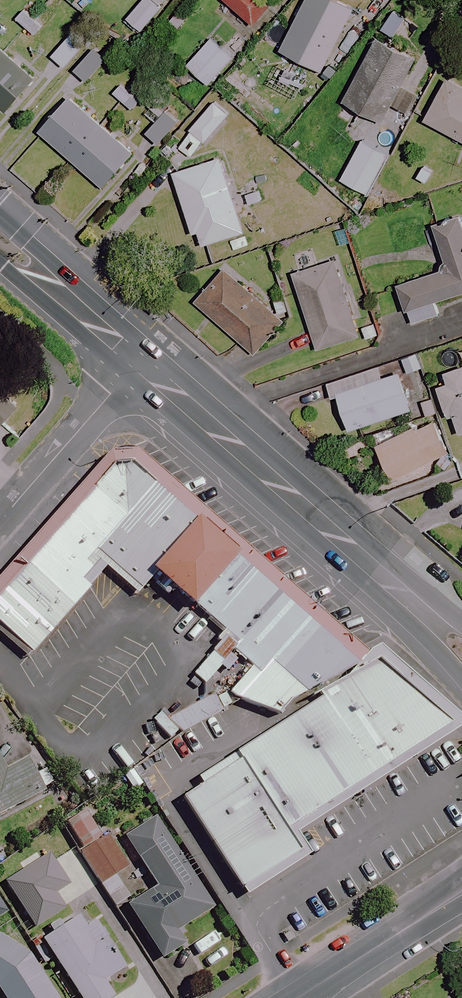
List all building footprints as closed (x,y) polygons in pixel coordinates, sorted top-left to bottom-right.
[(148,0),(143,0),(126,18),(139,31),(159,10),(148,0)] [(251,24),(270,2),(268,0),(223,0),(251,24)] [(335,0),(306,0),(279,51),(320,72),(352,9),(335,0)] [(64,70),(86,44),(71,31),(49,58),(64,70)] [(231,58),(210,39),(185,67),(206,85),(231,58)] [(414,59),(376,39),(343,102),(381,122),(390,105),(408,115),(418,95),(400,86),(414,59)] [(0,47),(0,109),(4,112),(35,78),(0,47)] [(90,47),(72,69),(87,82),(105,60),(90,47)] [(142,99),(124,81),(112,93),(131,111),(142,99)] [(446,81),(424,120),(461,142),(461,91),(446,81)] [(133,152),(71,98),(40,133),(102,187),(133,152)] [(227,115),(212,103),(178,144),(193,157),(227,115)] [(178,122),(165,110),(145,133),(158,145),(178,122)] [(389,156),(361,141),(340,181),(368,195),(389,156)] [(242,232),(218,158),(173,173),(197,246),(242,232)] [(461,221),(433,229),(442,258),(445,269),(396,284),(408,325),(437,316),(433,302),(461,293),(461,224),(461,221)] [(334,260),(317,265),(312,248),(289,255),(295,272),(292,273),(316,350),(358,337),(334,260)] [(284,321),(227,270),(196,304),(253,356),(284,321)] [(421,369),(416,354),(400,359),(405,374),(421,369)] [(398,373),(381,378),(377,366),(327,382),(332,398),(337,397),(348,430),(410,410),(398,373)] [(461,367),(433,376),(452,436),(461,432),(461,368),(461,367)] [(447,452),(430,416),(374,443),(391,479),(447,452)] [(0,576),(0,628),(28,653),(104,569),(134,594),(150,575),(257,659),(223,695),(274,715),(292,703),(345,672),(343,677),(316,695),(318,700),(194,779),(198,785),(178,802),(244,898),(307,855),(295,836),(461,728),(461,718),(376,647),(366,651),(136,451),(125,453),(107,455),(0,576)] [(179,733),(222,712),(213,696),(164,719),(179,733)] [(3,768),(0,763),(0,816),(52,787),(33,752),(3,768)] [(85,813),(65,826),(116,906),(129,898),(116,877),(127,870),(106,838),(102,841),(85,813)] [(211,909),(153,819),(122,839),(154,889),(125,907),(159,961),(184,945),(176,932),(211,909)] [(79,918),(44,940),(80,997),(115,997),(106,983),(127,970),(97,924),(87,931),(79,918)] [(23,949),(0,938),(0,993),(3,997),(55,997),(23,949)]
